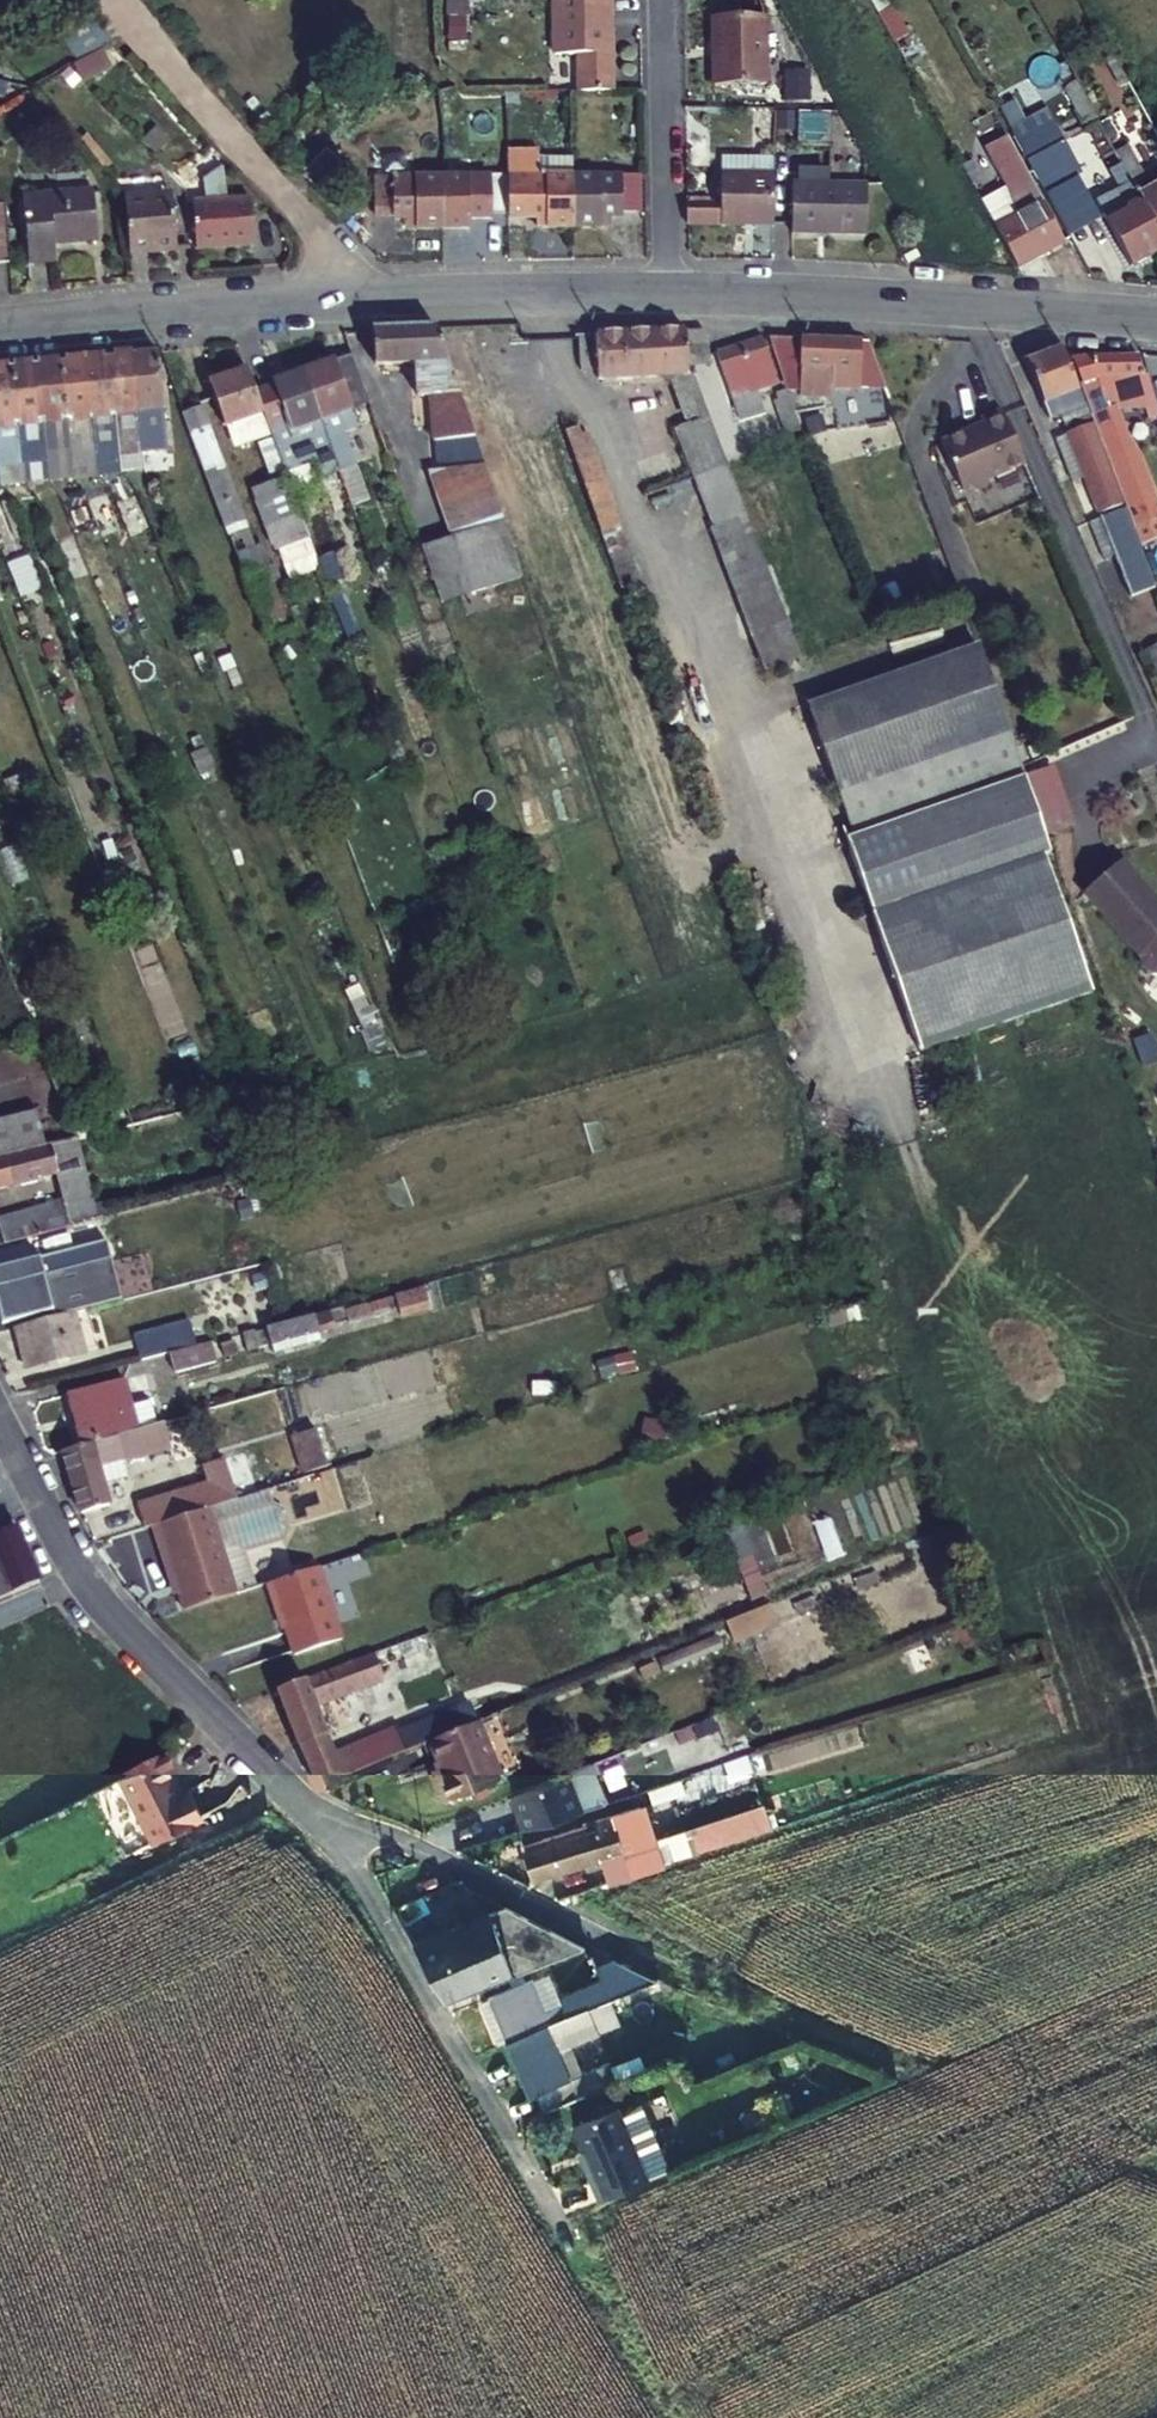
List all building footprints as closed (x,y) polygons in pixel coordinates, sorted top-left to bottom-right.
[(617,90),(615,63),(610,62),(608,37),(614,36),(613,0),(555,0),(557,53),(580,52),(582,91),(617,90)] [(101,49),(112,42),(102,25),(99,27),(89,12),(64,25),(73,41),(84,59),(101,49)] [(718,60),(710,60),(710,87),(764,86),(764,84),(764,51),(762,18),(716,18),(718,60)] [(710,18),(710,60),(718,60),(716,18),(710,18)] [(112,68),(101,49),(84,59),(83,59),(70,67),(85,83),(112,68)] [(1108,121),(1115,135),(1148,118),(1140,105),(1108,121)] [(1018,214),(1042,201),(1006,136),(985,148),(1007,188),(1012,204),(1018,214)] [(1030,163),(1039,181),(1058,171),(1072,163),(1062,145),(1030,163)] [(572,227),(572,174),(568,174),(557,174),(537,174),(537,150),(508,150),(507,174),(507,210),(507,215),(536,215),(536,226),(572,227)] [(719,156),(720,172),(772,172),(771,156),(719,156)] [(1147,177),(1136,159),(1122,166),(1156,230),(1156,172),(1147,177)] [(195,201),(198,248),(255,245),(252,200),(229,201),(221,166),(199,181),(209,201),(195,201)] [(1122,166),(1111,172),(1121,192),(1099,205),(1132,266),(1156,252),(1156,230),(1122,166)] [(1047,194),(1065,184),(1058,171),(1039,181),(1047,194)] [(773,222),(772,172),(720,172),(720,202),(721,223),(773,222)] [(491,216),(491,210),(507,210),(507,174),(441,176),(443,229),(468,228),(468,217),(491,216)] [(620,217),(620,208),(643,207),(642,174),(572,174),(572,227),(599,227),(599,217),(620,217)] [(441,176),(376,176),(376,211),(396,210),(397,218),(417,218),(418,230),(443,229),(441,176)] [(793,179),(793,227),(866,226),(865,178),(793,179)] [(97,235),(91,186),(22,195),(28,261),(56,259),(54,240),(97,235)] [(127,199),(132,252),(180,248),(177,205),(167,195),(127,199)] [(1064,240),(1042,201),(1018,214),(996,226),(1018,265),(1064,240)] [(685,203),(686,223),(721,223),(720,202),(685,203)] [(13,262),(6,207),(0,207),(0,263),(13,262)] [(443,469),(485,464),(437,328),(373,330),(375,364),(417,363),(419,395),(433,395),(435,421),(439,421),(443,469)] [(598,368),(598,378),(674,375),(688,374),(687,361),(685,331),(597,336),(598,368)] [(685,331),(687,361),(703,361),(703,333),(702,331),(685,331)] [(598,368),(597,336),(580,336),(581,369),(598,368)] [(831,389),(881,389),(863,340),(768,337),(786,384),(789,394),(831,395),(831,389)] [(1066,361),(1061,346),(1024,360),(1046,416),(1082,402),(1066,361)] [(755,348),(709,360),(721,402),(768,388),(755,348)] [(154,452),(168,450),(170,450),(158,353),(132,355),(138,412),(141,436),(142,453),(154,452)] [(113,415),(138,412),(132,355),(108,358),(113,415)] [(306,373),(322,419),(368,403),(352,357),(306,373)] [(105,458),(106,470),(118,469),(117,456),(115,440),(113,415),(108,358),(84,360),(93,458),(105,458)] [(1132,534),(1153,526),(1156,528),(1156,514),(1130,440),(1126,442),(1116,415),(1144,412),(1148,422),(1156,419),(1156,415),(1144,379),(1142,380),(1142,377),(1138,377),(1138,359),(1095,359),(1095,358),(1070,358),(1071,359),(1066,361),(1082,402),(1090,422),(1121,502),(1121,505),(1122,509),(1132,534)] [(69,461),(93,458),(84,360),(61,362),(66,420),(67,444),(69,461)] [(42,423),(66,420),(61,362),(36,364),(42,423)] [(36,364),(12,367),(22,466),(34,465),(46,464),(44,446),(42,423),(36,364)] [(10,468),(12,486),(24,484),(22,466),(12,367),(0,368),(0,469),(10,468)] [(256,391),(248,370),(213,384),(218,398),(228,427),(264,414),(256,391)] [(264,414),(273,437),(322,419),(306,373),(256,391),(264,414)] [(694,374),(688,374),(674,375),(676,384),(687,422),(677,427),(694,479),(728,466),(694,374)] [(769,397),(785,437),(803,429),(789,394),(786,384),(773,389),(775,395),(769,397)] [(218,398),(205,403),(208,412),(216,432),(228,427),(218,398)] [(988,479),(1025,463),(1002,411),(981,419),(983,425),(970,431),(968,429),(939,441),(960,490),(967,487),(975,490),(987,485),(988,479)] [(188,419),(212,484),(231,535),(250,528),(216,432),(208,412),(188,419)] [(335,455),(341,471),(387,454),(375,422),(357,429),(362,444),(335,455)] [(1071,481),(1083,476),(1098,511),(1121,502),(1090,422),(1053,438),(1071,481)] [(582,436),(579,427),(566,432),(574,454),(601,533),(617,526),(587,435),(582,436)] [(117,456),(129,455),(142,453),(141,436),(115,440),(117,456)] [(44,446),(46,464),(58,462),(69,461),(67,444),(44,446)] [(735,471),(760,462),(753,447),(729,456),(735,471)] [(156,470),(170,468),(168,450),(154,452),(156,470)] [(119,474),(121,474),(131,473),(129,455),(117,456),(118,469),(119,474)] [(94,470),(93,458),(69,461),(71,479),(74,479),(95,476),(94,470)] [(93,458),(94,470),(106,470),(105,458),(93,458)] [(71,479),(69,461),(58,462),(60,480),(71,479)] [(443,469),(429,470),(454,537),(505,518),(485,464),(443,469)] [(35,483),(34,465),(22,466),(24,484),(27,484),(35,483)] [(730,473),(728,466),(694,479),(748,622),(781,611),(730,473)] [(3,487),(12,486),(10,468),(0,469),(0,480),(1,487),(3,487)] [(285,475),(250,488),(283,580),(318,568),(285,475)] [(1100,517),(1131,595),(1134,593),(1153,586),(1132,534),(1122,509),(1100,517)] [(505,518),(454,537),(421,548),(440,603),(525,572),(505,518)] [(246,575),(266,567),(258,547),(238,554),(246,575)] [(1153,586),(1134,593),(1140,608),(1156,601),(1156,597),(1153,586)] [(748,622),(762,658),(795,648),(781,611),(748,622)] [(1142,649),(1156,680),(1156,642),(1142,649)] [(1017,765),(975,648),(803,709),(849,836),(841,839),(917,1048),(942,1039),(1018,1011),(1090,986),(1069,928),(1041,850),(1046,848),(1018,770),(1017,765)] [(1040,777),(1057,828),(1073,823),(1056,772),(1040,777)] [(1121,860),(1085,890),(1124,938),(1131,946),(1142,956),(1143,963),(1153,970),(1156,969),(1156,901),(1121,860)] [(36,1110),(0,1120),(0,1158),(45,1146),(36,1110)] [(133,1123),(117,1127),(123,1149),(162,1138),(157,1117),(133,1123)] [(0,1158),(0,1187),(52,1173),(60,1203),(0,1219),(0,1246),(98,1219),(75,1138),(45,1146),(0,1158)] [(0,1266),(0,1283),(108,1253),(103,1237),(0,1266)] [(121,1296),(110,1260),(108,1253),(0,1283),(0,1308),(4,1322),(55,1308),(57,1314),(74,1309),(121,1296)] [(57,1314),(15,1325),(24,1358),(83,1342),(74,1309),(57,1314)] [(318,1339),(313,1320),(268,1331),(274,1352),(318,1339)] [(191,1323),(135,1338),(141,1361),(148,1359),(168,1354),(197,1347),(191,1323)] [(27,1367),(86,1351),(83,1342),(24,1358),(27,1367)] [(197,1347),(168,1354),(174,1375),(217,1363),(211,1343),(197,1347)] [(194,1416),(262,1397),(256,1375),(250,1375),(187,1393),(194,1416)] [(123,1378),(67,1394),(83,1446),(119,1436),(138,1431),(123,1378)] [(138,1431),(119,1436),(126,1459),(172,1444),(166,1423),(138,1431)] [(293,1432),(304,1469),(328,1463),(316,1425),(293,1432)] [(99,1468),(126,1459),(119,1436),(83,1446),(62,1452),(64,1455),(82,1512),(108,1504),(99,1468)] [(205,1461),(211,1484),(231,1478),(224,1456),(205,1461)] [(211,1505),(237,1496),(231,1478),(211,1484),(185,1492),(190,1512),(211,1505)] [(283,1509),(275,1485),(237,1496),(211,1505),(216,1522),(273,1504),(283,1509)] [(185,1492),(184,1488),(139,1502),(147,1525),(155,1523),(190,1512),(185,1492)] [(190,1512),(155,1523),(162,1549),(167,1548),(186,1613),(240,1594),(224,1544),(229,1542),(244,1550),(283,1536),(289,1527),(283,1509),(273,1504),(216,1522),(211,1505),(190,1512)] [(15,1528),(0,1534),(0,1599),(13,1593),(40,1581),(15,1528)] [(256,1588),(244,1550),(229,1542),(224,1544),(240,1594),(256,1588)] [(750,1554),(736,1559),(751,1599),(766,1593),(750,1554)] [(296,1654),(345,1637),(320,1566),(272,1583),(296,1654)] [(733,1642),(778,1622),(770,1603),(725,1621),(733,1642)] [(276,1689),(300,1744),(316,1784),(317,1786),(428,1741),(465,1726),(454,1702),(331,1750),(316,1708),(439,1661),(428,1632),(276,1689)] [(465,1726),(428,1741),(441,1770),(432,1774),(435,1781),(512,1750),(497,1713),(465,1726)] [(648,1757),(659,1785),(705,1771),(697,1742),(648,1757)] [(435,1781),(440,1792),(442,1799),(519,1768),(518,1766),(512,1750),(435,1781)] [(186,1789),(167,1752),(124,1775),(157,1837),(205,1813),(192,1787),(186,1789)] [(627,1771),(605,1779),(613,1801),(659,1785),(648,1757),(645,1759),(644,1757),(625,1764),(627,1771)] [(557,1779),(514,1796),(526,1830),(582,1812),(568,1775),(557,1779)] [(637,1817),(643,1814),(637,1795),(623,1799),(632,1823),(639,1821),(637,1817)] [(603,1812),(607,1823),(524,1854),(534,1880),(602,1853),(610,1875),(642,1863),(619,1806),(603,1812)] [(692,1849),(771,1833),(766,1808),(687,1823),(692,1849)] [(463,1925),(412,1945),(444,2001),(510,1976),(535,1967),(536,1966),(553,1960),(584,1948),(503,1909),(476,1920),(479,1925),(465,1931),(463,1925)] [(479,1925),(476,1920),(463,1925),(465,1931),(479,1925)] [(598,1972),(605,1990),(560,2008),(546,2014),(534,1982),(490,1999),(507,2043),(546,2027),(579,2014),(586,2011),(589,2010),(621,1996),(654,1983),(616,1965),(598,1972)] [(546,2014),(560,2008),(547,1976),(534,1982),(546,2014)] [(589,2010),(594,2022),(663,1995),(658,1982),(654,1983),(621,1996),(589,2010)] [(490,1999),(482,2002),(498,2037),(501,2045),(507,2043),(490,1999)] [(507,2043),(529,2099),(536,2096),(570,2083),(558,2053),(580,2045),(578,2041),(598,2033),(594,2022),(589,2010),(586,2011),(579,2014),(546,2027),(507,2043)] [(543,2115),(577,2101),(570,2083),(536,2096),(543,2115)] [(659,2156),(639,2106),(617,2115),(637,2165),(659,2156)] [(617,2115),(616,2111),(571,2129),(593,2183),(589,2185),(597,2204),(645,2184),(667,2175),(659,2156),(637,2165),(617,2115)]
